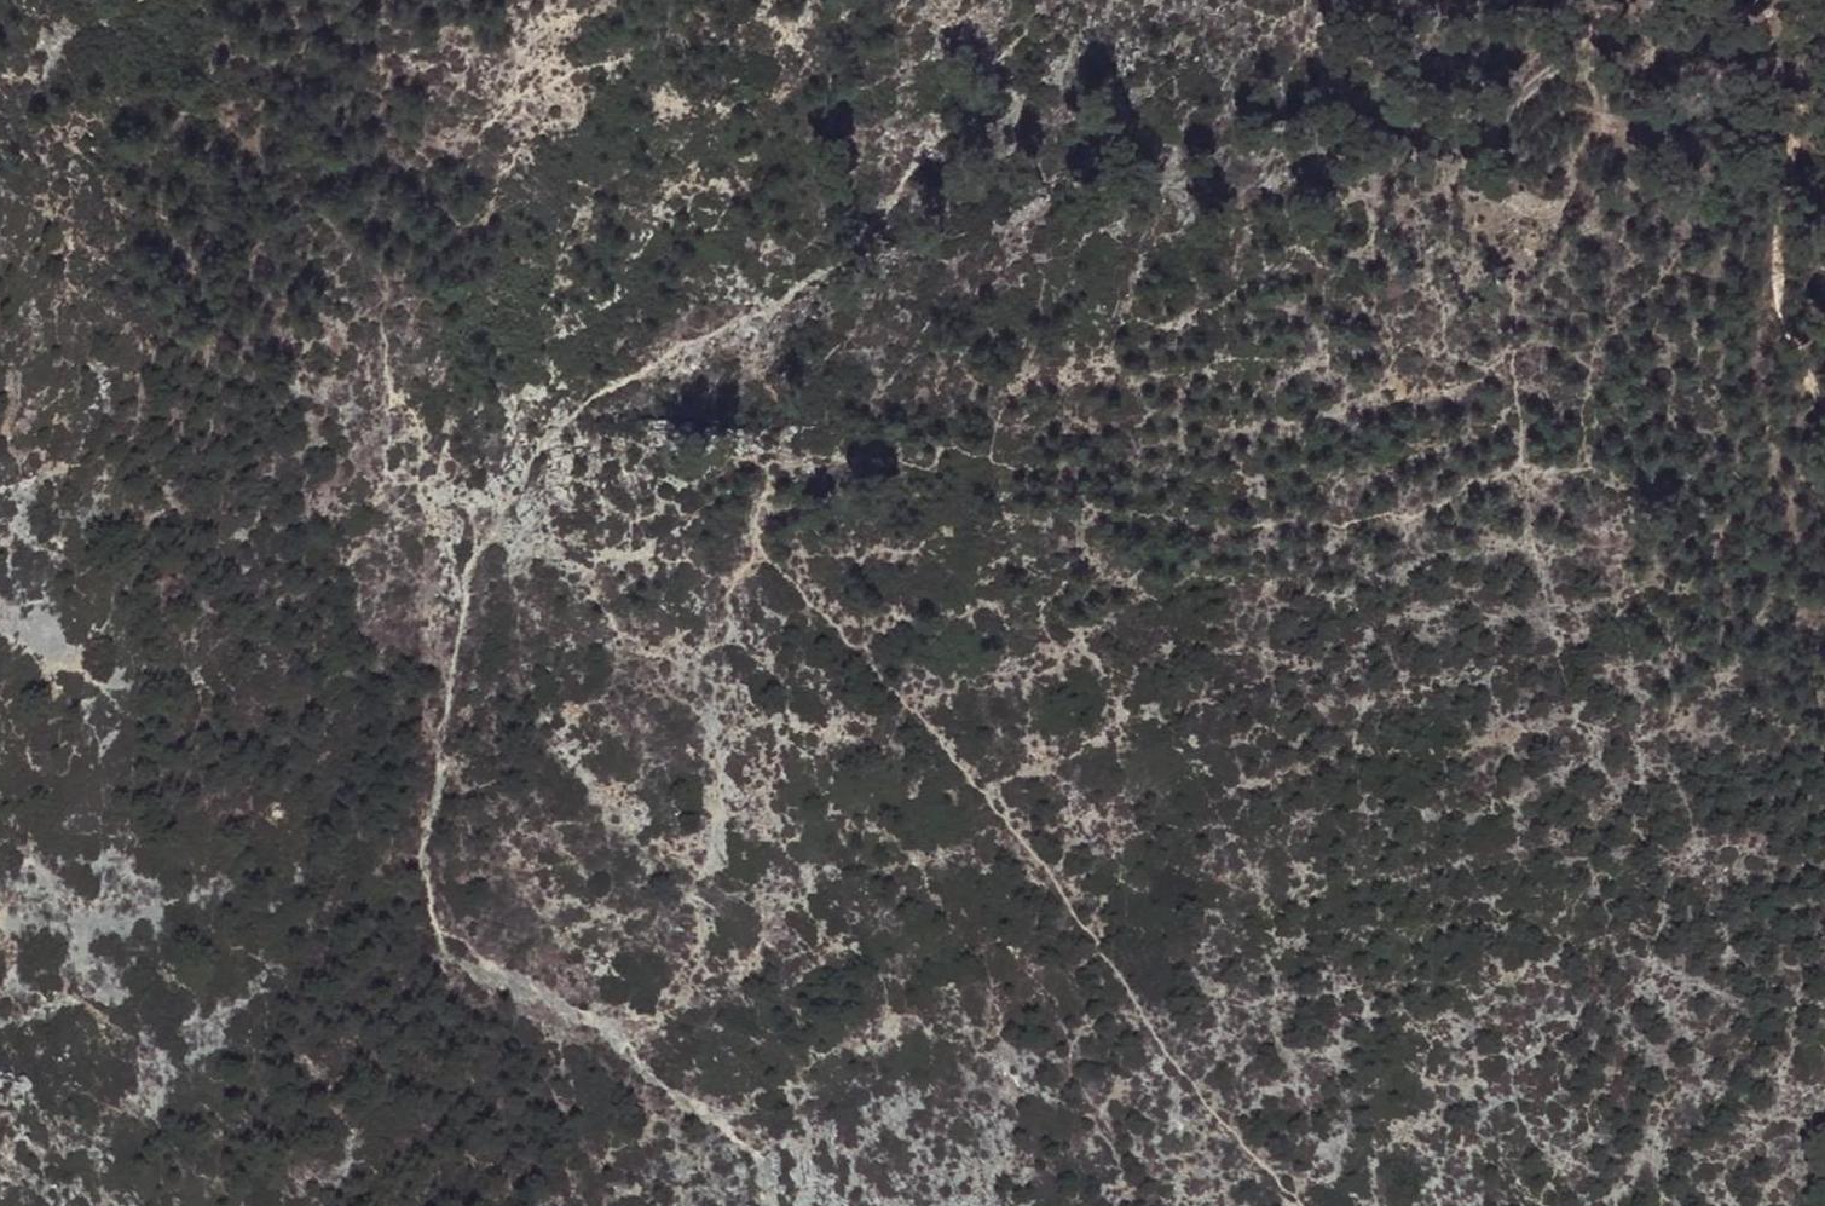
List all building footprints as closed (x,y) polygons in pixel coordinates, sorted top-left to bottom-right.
[(1551,178),(1540,169),(1530,181),(1542,190),(1551,178)]
